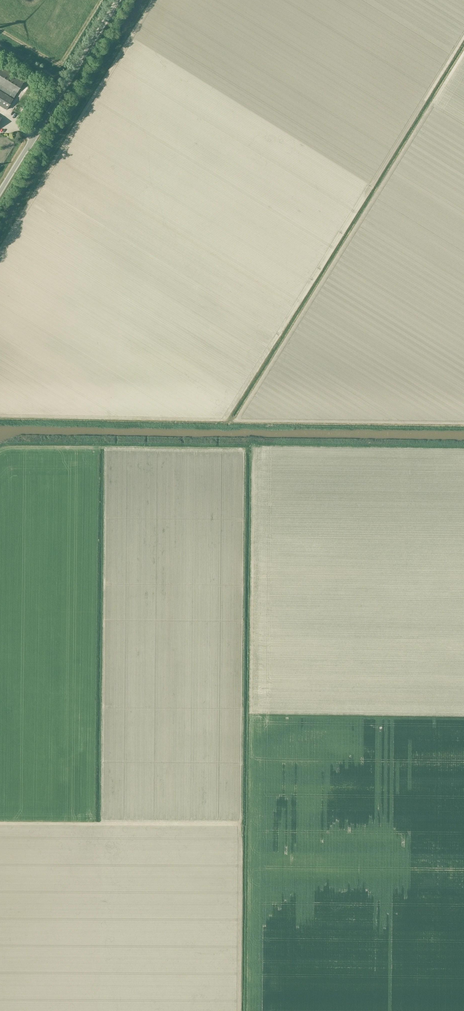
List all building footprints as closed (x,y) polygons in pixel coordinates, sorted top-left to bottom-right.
[(0,67),(0,91),(13,99),(24,82),(0,67)] [(13,99),(0,91),(0,107),(6,110),(13,99)]
